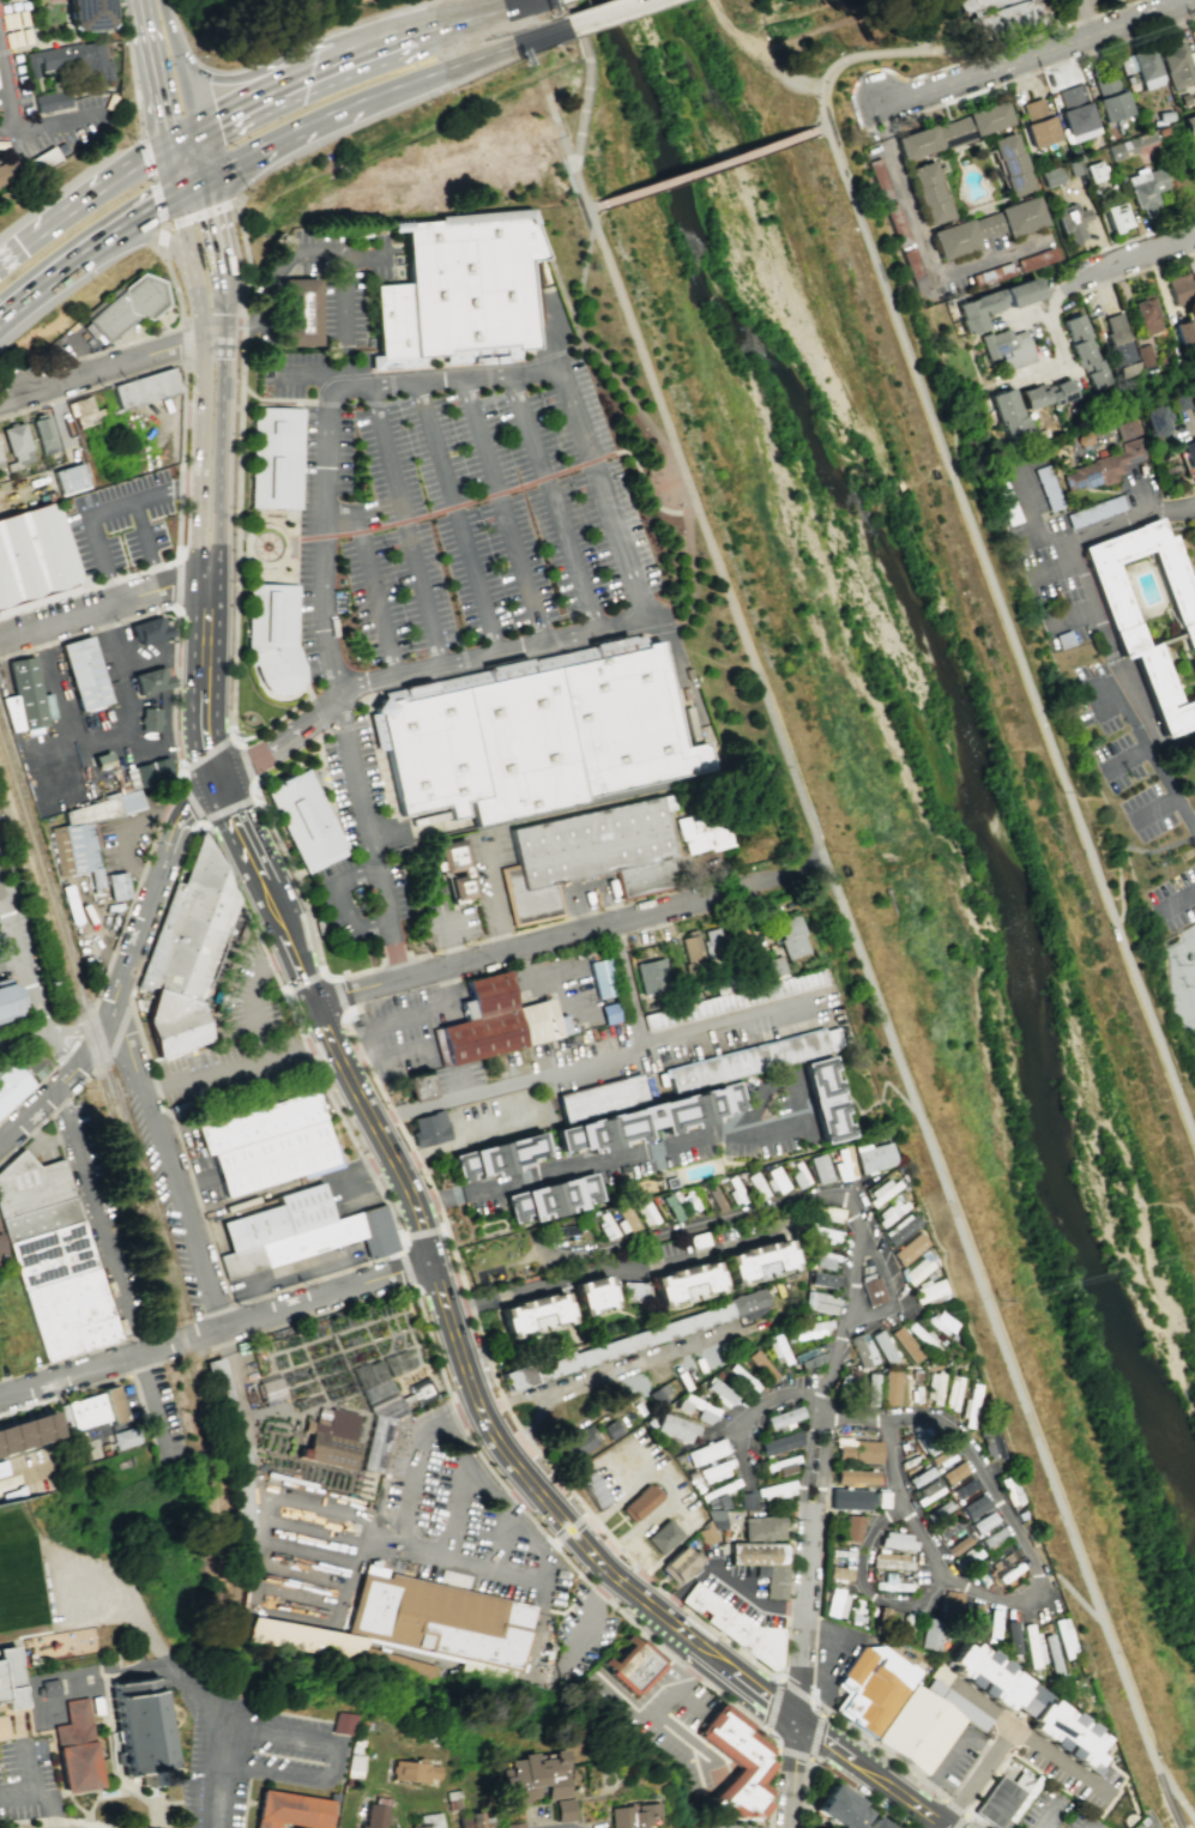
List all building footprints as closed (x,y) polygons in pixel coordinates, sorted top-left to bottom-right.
[(71,28),(68,0),(111,0),(113,25),(107,34),(80,36),(71,28)] [(966,19),(1023,0),(960,0),(966,19)] [(1157,49),(1171,88),(1194,79),(1180,40),(1157,49)] [(25,55),(82,43),(83,46),(97,43),(98,46),(103,44),(107,61),(111,61),(114,72),(111,72),(114,82),(99,84),(97,76),(89,77),(86,64),(42,72),(41,64),(36,65),(38,78),(30,80),(25,55)] [(1162,84),(1152,47),(1118,57),(1123,74),(1136,70),(1142,90),(1162,84)] [(1091,81),(1105,122),(1129,114),(1115,73),(1091,81)] [(1081,83),(1053,92),(1070,143),(1098,134),(1081,83)] [(34,97),(67,91),(71,108),(37,114),(34,97)] [(1031,148),(1057,139),(1042,96),(1020,104),(1026,122),(1022,123),(1031,148)] [(965,112),(973,136),(1011,124),(1003,100),(965,112)] [(1194,144),(1194,113),(1182,116),(1189,146),(1194,144)] [(900,160),(972,140),(966,116),(894,136),(900,160)] [(990,139),(1007,197),(1032,190),(1014,132),(990,139)] [(1110,160),(1139,153),(1137,146),(1155,141),(1153,133),(1106,144),(1110,160)] [(0,167),(0,189),(32,170),(24,153),(0,167)] [(891,198),(882,158),(870,161),(878,201),(891,198)] [(950,218),(932,160),(908,167),(926,225),(950,218)] [(1084,166),(1092,183),(1106,177),(1099,160),(1084,166)] [(1040,171),(1043,186),(1062,183),(1059,167),(1040,171)] [(1153,191),(1166,189),(1162,167),(1128,173),(1136,218),(1158,214),(1153,191)] [(1046,223),(1035,194),(996,209),(1007,238),(1046,223)] [(1130,227),(1124,202),(1103,207),(1109,232),(1130,227)] [(884,207),(895,238),(908,233),(897,203),(884,207)] [(1085,208),(1076,210),(1074,204),(1053,210),(1060,235),(1065,233),(1068,244),(1084,239),(1080,221),(1088,219),(1085,208)] [(410,368),(517,360),(515,349),(535,346),(527,261),(538,260),(544,258),(532,223),(537,222),(530,209),(436,216),(436,221),(400,222),(405,283),(410,368)] [(930,231),(939,260),(980,247),(978,239),(1003,231),(996,211),(930,231)] [(1015,259),(1019,272),(1060,259),(1056,246),(1015,259)] [(903,252),(914,291),(926,287),(915,248),(903,252)] [(139,272),(162,280),(165,303),(147,319),(137,315),(103,343),(96,334),(91,338),(80,326),(86,322),(84,320),(120,289),(121,286),(139,272)] [(1002,283),(1034,272),(1042,294),(1008,304),(1003,286),(1002,283)] [(1173,305),(1194,299),(1187,272),(1165,278),(1173,305)] [(282,282),(321,282),(322,354),(283,354),(282,282)] [(405,283),(410,368),(370,370),(369,355),(376,355),(370,285),(405,283)] [(967,333),(956,301),(974,295),(1003,286),(1008,304),(980,313),(985,328),(967,333)] [(1131,302),(1142,336),(1161,330),(1150,296),(1131,302)] [(1102,317),(1118,379),(1138,373),(1122,311),(1102,317)] [(1061,320),(1088,390),(1107,383),(1080,313),(1061,320)] [(1194,339),(1194,332),(1192,319),(1173,323),(1178,343),(1194,339)] [(1008,349),(997,352),(998,355),(989,358),(982,336),(990,332),(991,334),(1009,328),(1012,333),(1025,330),(1036,360),(1006,369),(1002,358),(1010,355),(1008,349)] [(1134,348),(1141,370),(1154,366),(1147,344),(1134,348)] [(181,394),(173,368),(113,387),(121,412),(181,394)] [(1074,397),(1067,378),(1044,386),(1043,383),(1019,391),(1026,410),(1050,402),(1051,405),(1074,397)] [(991,395),(1008,440),(1029,432),(1013,387),(991,395)] [(1188,407),(1185,390),(1170,393),(1173,411),(1188,407)] [(104,419),(100,408),(94,410),(90,396),(68,402),(75,428),(104,419)] [(60,399),(46,404),(49,416),(0,432),(0,461),(5,475),(38,464),(36,457),(74,445),(60,399)] [(1148,437),(1169,432),(1166,421),(1170,420),(1167,404),(1142,409),(1148,437)] [(252,406),(301,408),(298,508),(249,507),(252,406)] [(1123,452),(1060,471),(1067,493),(1125,475),(1122,464),(1145,457),(1134,419),(1115,424),(1123,452)] [(1194,474),(1194,439),(1179,444),(1190,475),(1194,474)] [(89,485),(83,463),(53,471),(59,494),(89,485)] [(1049,511),(1064,506),(1048,464),(1033,469),(1049,511)] [(74,584),(80,581),(66,535),(59,507),(50,508),(49,502),(0,517),(0,619),(77,596),(74,584)] [(1177,702),(1194,695),(1194,723),(1163,735),(1133,652),(1121,656),(1080,544),(1104,536),(1159,517),(1166,535),(1173,532),(1194,594),(1194,651),(1189,653),(1152,548),(1113,561),(1143,646),(1155,641),(1177,702)] [(1024,549),(1038,544),(1043,559),(1030,563),(1024,549)] [(1037,585),(1051,579),(1057,593),(1042,599),(1037,585)] [(304,678),(296,644),(297,586),(248,584),(246,660),(265,693),(290,700),(304,678)] [(133,627),(139,650),(175,640),(171,628),(165,631),(162,619),(133,627)] [(1055,634),(1070,629),(1076,646),(1061,652),(1055,634)] [(714,768),(708,742),(687,747),(663,639),(646,642),(647,646),(557,665),(587,797),(714,768)] [(113,707),(92,640),(62,650),(83,717),(113,707)] [(24,734),(11,665),(36,660),(44,698),(54,696),(61,726),(24,734)] [(587,797),(587,802),(477,827),(471,801),(490,796),(465,686),(557,665),(587,797)] [(131,677),(164,668),(168,682),(170,689),(138,699),(131,677)] [(471,801),(464,802),(466,816),(452,820),(448,806),(402,815),(376,702),(399,698),(399,701),(465,686),(490,796),(471,801)] [(139,707),(159,708),(159,730),(139,730),(139,707)] [(113,762),(109,752),(92,758),(96,768),(113,762)] [(134,770),(140,790),(174,779),(168,759),(134,770)] [(308,876),(351,853),(309,770),(266,790),(308,876)] [(116,797),(138,791),(146,810),(122,818),(116,797)] [(511,828),(671,794),(675,809),(663,812),(680,886),(621,899),(614,868),(551,881),(559,913),(512,923),(500,869),(519,865),(511,828)] [(122,818),(116,797),(65,813),(68,827),(122,818)] [(675,820),(710,812),(713,826),(729,821),(736,849),(712,855),(711,850),(688,856),(684,840),(680,841),(675,820)] [(59,880),(50,831),(90,825),(97,874),(59,880)] [(239,903),(203,829),(182,887),(176,885),(129,1002),(147,1067),(213,1043),(207,1024),(201,1005),(209,987),(223,947),(225,941),(234,945),(242,924),(233,919),(239,903)] [(451,901),(475,895),(463,839),(434,845),(440,874),(445,873),(451,901)] [(107,879),(111,904),(129,900),(125,875),(107,879)] [(774,923),(787,963),(813,954),(799,915),(774,923)] [(702,930),(708,969),(725,966),(720,928),(702,930)] [(684,964),(675,965),(677,979),(705,975),(699,935),(681,937),(684,964)] [(763,961),(769,979),(786,973),(780,955),(763,961)] [(596,999),(616,995),(611,959),(590,961),(596,999)] [(647,999),(638,966),(660,959),(670,993),(647,999)] [(647,1033),(829,984),(825,969),(642,1016),(647,1033)] [(452,1066),(441,1028),(467,1021),(463,1002),(473,1000),(469,983),(509,972),(518,1008),(555,999),(566,1036),(452,1066)] [(16,1006),(18,1005),(12,984),(8,985),(6,977),(0,979),(0,1023),(19,1018),(16,1006)] [(219,987),(229,990),(222,1008),(212,1005),(216,994),(219,987)] [(665,1070),(672,1098),(833,1056),(826,1028),(665,1070)] [(32,1085),(7,1057),(0,1064),(0,1115),(32,1085)] [(827,1146),(857,1139),(837,1057),(807,1064),(827,1146)] [(437,1096),(433,1073),(411,1079),(417,1100),(437,1096)] [(559,1097),(567,1124),(648,1102),(641,1074),(559,1097)] [(587,1158),(726,1121),(725,1114),(747,1109),(740,1082),(559,1129),(566,1158),(586,1153),(587,1158)] [(198,1127),(315,1091),(324,1118),(206,1154),(198,1127)] [(418,1148),(452,1139),(445,1112),(415,1120),(418,1133),(414,1134),(418,1148)] [(337,1164),(324,1120),(212,1154),(225,1197),(337,1164)] [(466,1189),(554,1165),(544,1132),(457,1156),(466,1189)] [(869,1147),(868,1142),(853,1146),(860,1174),(896,1164),(890,1142),(869,1147)] [(834,1148),(837,1162),(833,1163),(836,1181),(855,1178),(849,1146),(834,1148)] [(60,1158),(36,1165),(20,1148),(0,1167),(0,1222),(43,1362),(116,1340),(60,1158)] [(807,1158),(816,1185),(831,1179),(823,1153),(807,1158)] [(797,1188),(808,1183),(799,1161),(788,1165),(797,1188)] [(787,1190),(778,1165),(763,1171),(773,1195),(787,1190)] [(758,1200),(768,1195),(755,1171),(745,1177),(758,1200)] [(517,1231),(604,1206),(595,1172),(507,1197),(517,1231)] [(903,1188),(896,1176),(867,1193),(874,1205),(903,1188)] [(333,1219),(322,1182),(280,1194),(283,1203),(222,1221),(230,1250),(333,1219)] [(680,1219),(671,1193),(662,1196),(672,1222),(680,1219)] [(882,1226),(909,1208),(901,1195),(874,1212),(882,1226)] [(644,1226),(657,1221),(649,1201),(636,1206),(644,1226)] [(402,1250),(387,1205),(221,1257),(228,1281),(362,1239),(369,1261),(402,1250)] [(638,1229),(627,1205),(617,1210),(628,1234),(638,1229)] [(920,1223),(911,1211),(881,1235),(890,1246),(920,1223)] [(606,1240),(617,1234),(607,1215),(596,1221),(606,1240)] [(928,1244),(919,1231),(890,1254),(900,1266),(928,1244)] [(728,1255),(737,1289),(804,1268),(795,1235),(728,1255)] [(910,1286),(939,1261),(928,1249),(900,1274),(910,1286)] [(814,1266),(834,1271),(837,1255),(817,1251),(814,1266)] [(653,1277),(664,1314),(731,1295),(720,1257),(653,1277)] [(838,1276),(811,1271),(809,1283),(835,1288),(838,1276)] [(586,1317),(621,1309),(612,1275),(578,1285),(586,1317)] [(507,1395),(500,1375),(729,1304),(726,1301),(767,1289),(789,1277),(798,1286),(774,1309),(734,1320),(507,1395)] [(884,1301),(878,1277),(861,1281),(866,1305),(884,1301)] [(947,1294),(943,1278),(912,1286),(916,1302),(947,1294)] [(651,1284),(623,1283),(623,1302),(650,1303),(651,1284)] [(507,1343),(578,1323),(568,1290),(497,1309),(507,1343)] [(803,1310),(835,1313),(837,1295),(805,1292),(803,1310)] [(947,1336),(956,1324),(937,1309),(927,1322),(947,1336)] [(832,1333),(830,1320),(792,1325),(793,1338),(832,1333)] [(920,1357),(900,1324),(890,1331),(910,1363),(920,1357)] [(870,1334),(884,1365),(896,1360),(882,1329),(870,1334)] [(858,1367),(875,1363),(867,1332),(850,1336),(858,1367)] [(789,1361),(778,1333),(766,1338),(776,1366),(789,1361)] [(745,1354),(763,1384),(773,1378),(756,1348),(745,1354)] [(207,1360),(219,1414),(233,1411),(221,1357),(207,1360)] [(882,1404),(898,1405),(900,1371),(884,1370),(882,1404)] [(939,1404),(945,1374),(930,1371),(925,1401),(939,1404)] [(866,1406),(876,1406),(877,1373),(867,1373),(866,1406)] [(943,1407),(956,1410),(963,1378),(951,1375),(943,1407)] [(362,1470),(381,1474),(394,1419),(409,1412),(405,1406),(414,1402),(416,1407),(439,1396),(428,1376),(406,1387),(410,1394),(400,1399),(396,1389),(367,1404),(373,1417),(362,1470)] [(725,1409),(735,1398),(712,1378),(703,1388),(725,1409)] [(960,1417),(964,1418),(962,1427),(973,1428),(980,1385),(970,1383),(968,1400),(963,1399),(960,1417)] [(658,1408),(674,1399),(664,1384),(648,1395),(658,1408)] [(129,1423),(111,1428),(110,1423),(76,1434),(73,1423),(65,1425),(60,1408),(68,1406),(67,1404),(77,1401),(78,1404),(103,1395),(102,1392),(117,1387),(129,1423)] [(676,1407),(695,1413),(693,1419),(711,1425),(717,1407),(680,1394),(676,1407)] [(352,1473),(358,1444),(354,1443),(361,1417),(320,1407),(315,1425),(304,1423),(302,1434),(310,1435),(307,1452),(301,1450),(298,1461),(352,1473)] [(776,1426),(777,1431),(792,1427),(790,1421),(802,1418),(799,1407),(764,1415),(767,1429),(776,1426)] [(35,1416),(50,1411),(59,1435),(42,1441),(35,1416)] [(653,1432),(686,1443),(689,1434),(694,1435),(698,1425),(659,1413),(653,1432)] [(18,1420),(35,1416),(42,1441),(26,1446),(18,1420)] [(611,1443),(626,1432),(617,1419),(602,1429),(611,1443)] [(2,1425),(18,1420),(26,1446),(11,1450),(2,1425)] [(11,1450),(0,1453),(0,1426),(2,1425),(11,1450)] [(578,1458),(602,1442),(590,1425),(566,1441),(578,1458)] [(988,1461),(1004,1456),(995,1426),(979,1430),(988,1461)] [(110,1436),(138,1428),(143,1446),(116,1454),(116,1456),(93,1464),(87,1446),(74,1449),(72,1441),(89,1435),(91,1443),(102,1440),(107,1453),(114,1450),(110,1436)] [(758,1440),(760,1454),(801,1446),(798,1432),(758,1440)] [(690,1466),(728,1452),(722,1437),(684,1452),(690,1466)] [(880,1440),(836,1439),(835,1459),(852,1460),(852,1462),(880,1463),(880,1440)] [(931,1458),(938,1469),(957,1457),(950,1446),(931,1458)] [(701,1482),(736,1471),(732,1458),(697,1469),(701,1482)] [(966,1472),(960,1461),(939,1473),(945,1484),(966,1472)] [(933,1474),(928,1466),(907,1479),(912,1487),(933,1474)] [(609,1501),(592,1469),(577,1477),(594,1509),(609,1501)] [(835,1482),(876,1483),(876,1471),(835,1470),(835,1482)] [(1011,1506),(1024,1501),(1012,1475),(1000,1480),(1011,1506)] [(977,1486),(971,1477),(951,1490),(956,1499),(977,1486)] [(698,1493),(710,1522),(695,1528),(701,1545),(716,1539),(712,1531),(723,1527),(720,1520),(725,1518),(722,1508),(727,1506),(722,1492),(739,1485),(736,1478),(698,1493)] [(943,1492),(937,1479),(913,1490),(919,1503),(943,1492)] [(757,1500),(795,1493),(792,1480),(755,1487),(757,1500)] [(633,1522),(664,1494),(653,1482),(650,1485),(647,1482),(618,1508),(633,1522)] [(868,1509),(868,1489),(830,1489),(830,1508),(868,1509)] [(960,1505),(965,1518),(989,1508),(984,1495),(960,1505)] [(924,1514),(928,1522),(951,1508),(946,1500),(924,1514)] [(969,1523),(975,1533),(996,1522),(990,1511),(969,1523)] [(861,1516),(844,1514),(841,1541),(858,1543),(861,1516)] [(782,1539),(781,1516),(742,1517),(743,1540),(782,1539)] [(682,1533),(666,1518),(645,1537),(660,1554),(682,1533)] [(985,1549),(1007,1536),(1001,1526),(979,1540),(985,1549)] [(912,1534),(881,1531),(879,1546),(910,1550),(912,1534)] [(970,1541),(964,1534),(947,1549),(952,1556),(970,1541)] [(704,1556),(696,1549),(694,1552),(684,1543),(659,1567),(675,1583),(704,1556)] [(787,1565),(787,1545),(732,1545),(732,1564),(787,1565)] [(1013,1558),(1008,1551),(988,1564),(993,1571),(1013,1558)] [(911,1569),(911,1553),(872,1553),(872,1568),(911,1569)] [(851,1569),(829,1565),(827,1577),(849,1581),(851,1569)] [(367,1573),(391,1579),(393,1574),(539,1606),(526,1671),(364,1637),(367,1630),(352,1627),(367,1573)] [(779,1669),(781,1627),(755,1625),(736,1611),(735,1613),(693,1580),(678,1600),(769,1671),(777,1671),(777,1669),(779,1669)] [(842,1619),(848,1593),(829,1588),(823,1614),(842,1619)] [(940,1611),(959,1613),(962,1592),(943,1590),(940,1611)] [(983,1605),(972,1603),(968,1626),(978,1628),(983,1605)] [(995,1638),(998,1610),(989,1609),(986,1637),(995,1638)] [(919,1647),(938,1651),(944,1621),(924,1617),(919,1647)] [(1063,1659),(1075,1656),(1066,1617),(1053,1620),(1063,1659)] [(1009,1655),(1019,1653),(1014,1620),(1004,1622),(1009,1655)] [(364,1665),(251,1645),(254,1622),(369,1641),(364,1665)] [(1028,1667),(1041,1665),(1037,1623),(1024,1625),(1028,1667)] [(1063,1677),(1051,1633),(1042,1636),(1053,1679),(1063,1677)] [(609,1673),(639,1639),(665,1663),(635,1696),(609,1673)] [(950,1661),(956,1665),(952,1671),(972,1687),(973,1683),(979,1688),(978,1690),(1006,1709),(1009,1703),(1013,1706),(1024,1690),(1021,1688),(1026,1682),(1008,1669),(1010,1667),(998,1659),(997,1660),(995,1659),(996,1657),(984,1647),(982,1649),(972,1643),(968,1648),(962,1643),(950,1661)] [(20,1647),(0,1650),(0,1704),(10,1702),(11,1711),(31,1708),(20,1647)] [(921,1673),(885,1648),(863,1647),(833,1685),(843,1694),(832,1708),(874,1739),(921,1673)] [(442,1682),(445,1667),(373,1652),(369,1666),(442,1682)] [(925,1776),(965,1720),(915,1684),(875,1740),(925,1776)] [(1031,1684),(1012,1711),(1027,1721),(1046,1695),(1031,1684)] [(168,1690),(120,1699),(135,1790),(149,1787),(151,1803),(167,1800),(164,1784),(183,1780),(168,1690)] [(104,1790),(89,1700),(66,1703),(70,1725),(55,1727),(67,1796),(104,1790)] [(692,1736),(718,1700),(749,1723),(743,1730),(774,1752),(753,1782),(772,1796),(752,1823),(713,1796),(734,1767),(692,1736)] [(1031,1719),(1034,1721),(1028,1729),(1051,1745),(1054,1743),(1058,1746),(1057,1749),(1084,1768),(1087,1762),(1093,1767),(1100,1757),(1096,1755),(1105,1742),(1094,1732),(1096,1731),(1079,1718),(1076,1720),(1074,1719),(1076,1717),(1063,1707),(1062,1708),(1050,1700),(1046,1706),(1043,1703),(1031,1719)] [(332,1712),(352,1714),(350,1735),(330,1732),(332,1712)] [(533,1760),(550,1757),(549,1750),(561,1748),(567,1797),(545,1799),(544,1784),(536,1785),(537,1797),(524,1799),(524,1803),(509,1805),(505,1761),(518,1758),(518,1754),(532,1751),(533,1760)] [(360,1779),(346,1778),(350,1755),(363,1756),(360,1779)] [(390,1781),(392,1758),(427,1761),(427,1766),(439,1767),(437,1780),(426,1779),(424,1784),(390,1781)] [(1042,1779),(1034,1774),(1031,1780),(1020,1772),(1012,1784),(1000,1775),(973,1812),(996,1827),(1007,1827),(1042,1779)] [(852,1826),(856,1827),(835,1827),(809,1810),(819,1797),(816,1796),(826,1782),(855,1802),(851,1805),(861,1812),(852,1826)] [(334,1802),(330,1827),(306,1827),(283,1824),(282,1827),(257,1827),(262,1790),(334,1802)] [(556,1823),(554,1800),(574,1798),(577,1821),(556,1823)] [(646,1826),(646,1827),(611,1827),(609,1809),(632,1805),(633,1812),(636,1812),(635,1805),(656,1803),(657,1815),(650,1815),(652,1826),(646,1826)] [(387,1806),(384,1827),(363,1827),(367,1804),(387,1806)] [(483,1827),(470,1827),(469,1812),(481,1811),(481,1817),(490,1816),(491,1827),(483,1827)] [(439,1812),(417,1815),(419,1825),(411,1826),(412,1827),(442,1827),(439,1812)] [(871,1816),(889,1827),(862,1827),(871,1816)]
